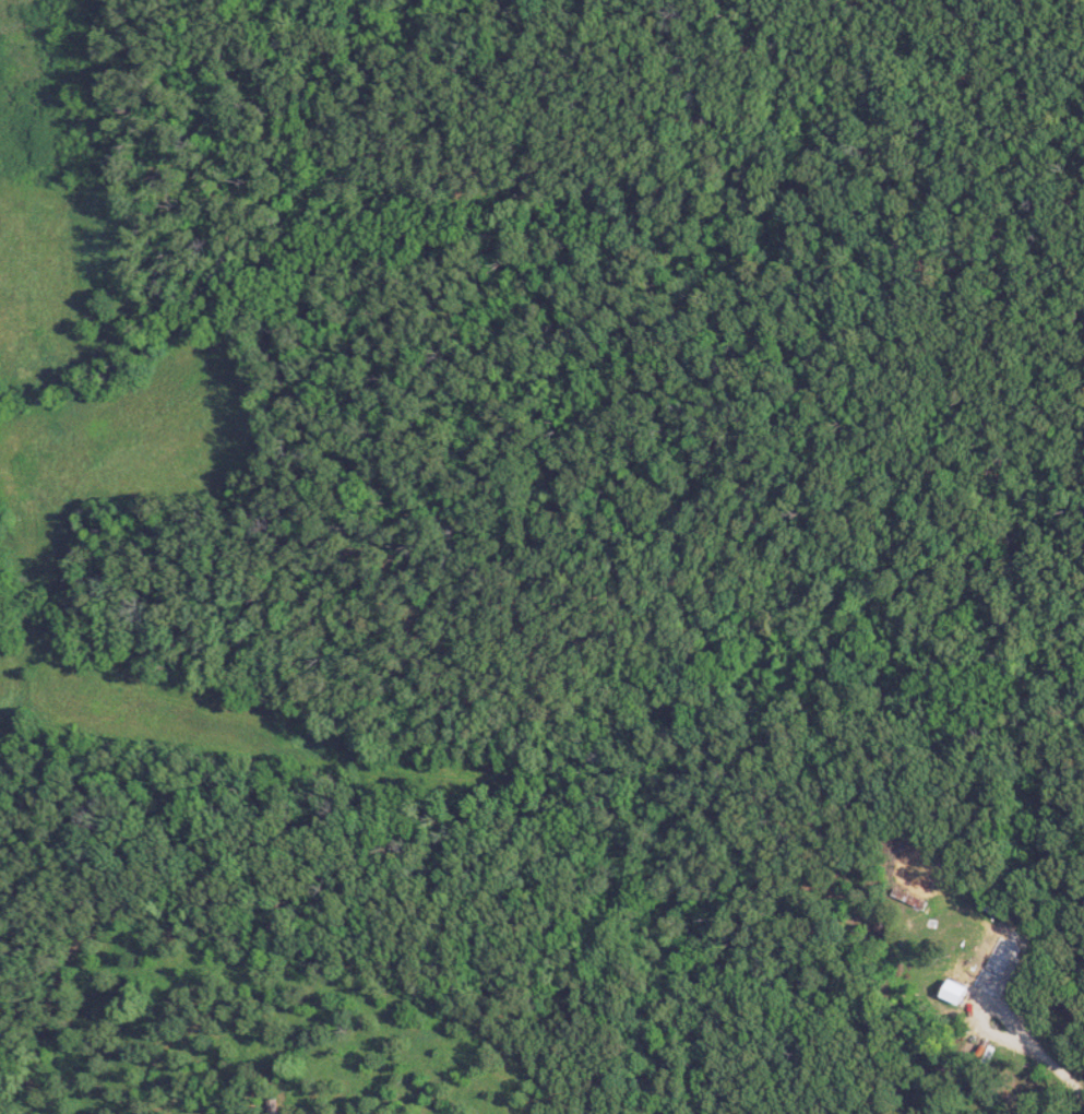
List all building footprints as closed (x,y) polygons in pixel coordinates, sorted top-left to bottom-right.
[(1019,950),(1001,940),(977,982),(995,992),(1019,950)]
